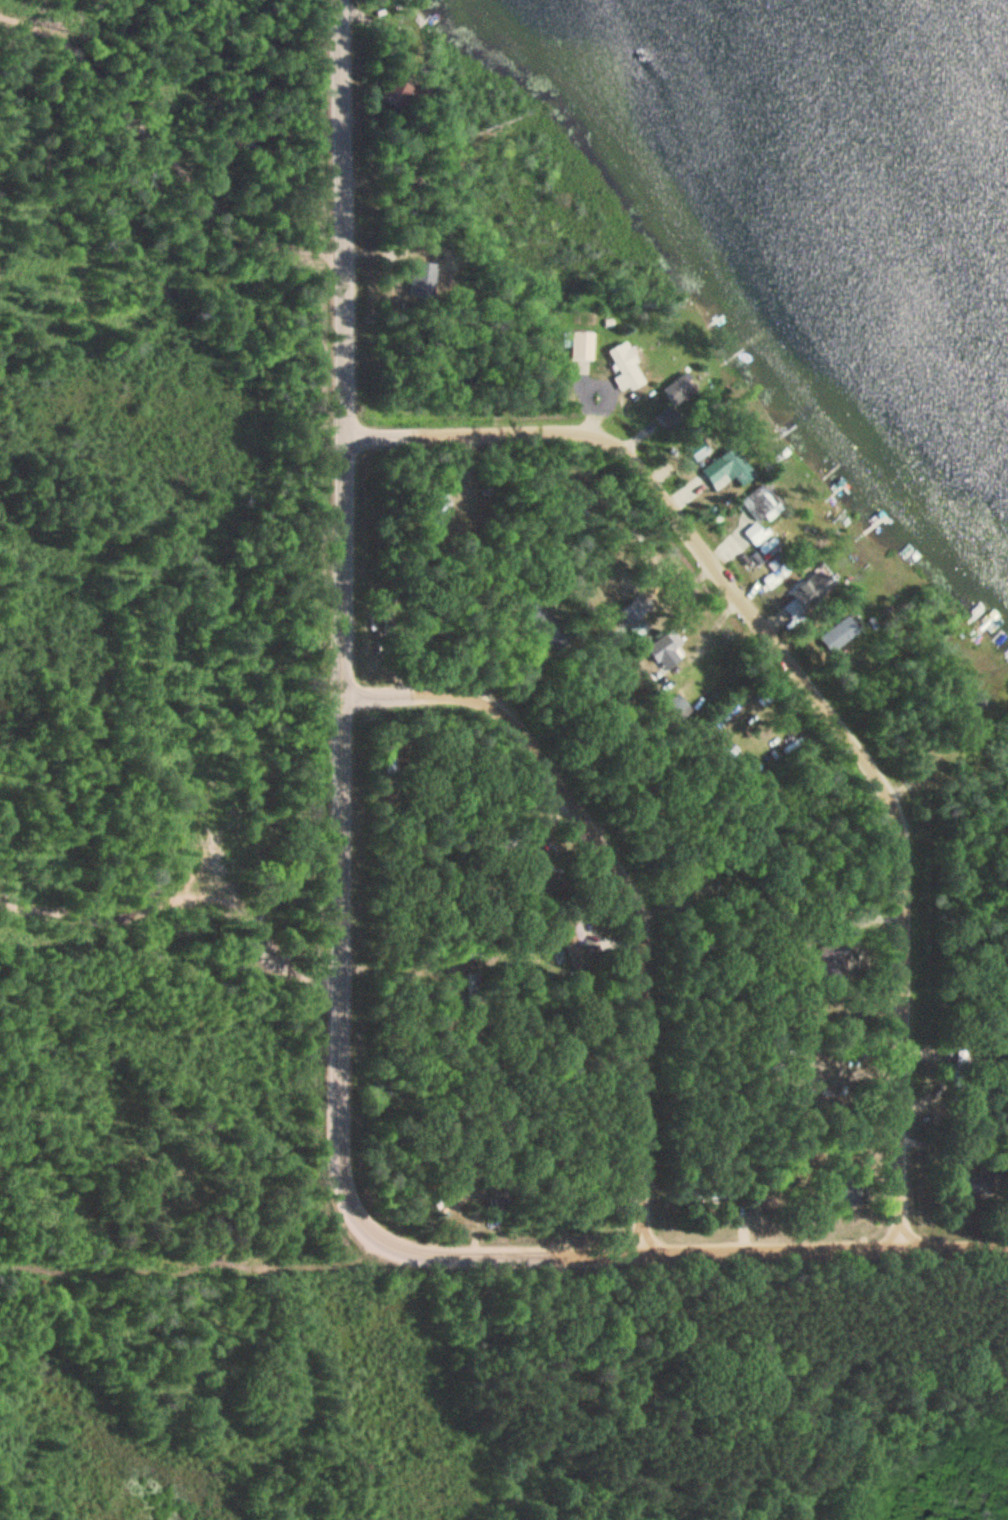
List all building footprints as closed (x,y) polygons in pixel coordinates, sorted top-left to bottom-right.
[(401,110),(415,88),(396,76),(382,98),(401,110)] [(409,261),(409,298),(436,298),(436,261),(409,261)] [(594,332),(573,332),(572,360),(593,360),(594,332)] [(647,381),(626,341),(608,351),(620,374),(613,378),(622,394),(647,381)] [(698,394),(685,374),(661,388),(674,409),(698,394)] [(734,477),(742,487),(757,476),(734,445),(700,470),(715,490),(734,477)] [(757,522),(765,515),(768,520),(782,509),(762,484),(740,502),(757,522)] [(754,546),(766,535),(754,522),(743,533),(754,546)] [(793,598),(795,599),(786,610),(799,621),(831,582),(816,569),(793,598)] [(819,636),(831,654),(862,632),(850,615),(819,636)] [(633,632),(639,637),(648,628),(642,622),(633,632)] [(683,659),(677,649),(683,645),(673,629),(646,648),(664,673),(683,659)] [(693,710),(677,693),(665,705),(681,722),(693,710)] [(397,797),(397,764),(386,764),(386,797),(397,797)] [(952,1046),(951,1073),(966,1073),(966,1046),(952,1046)]
